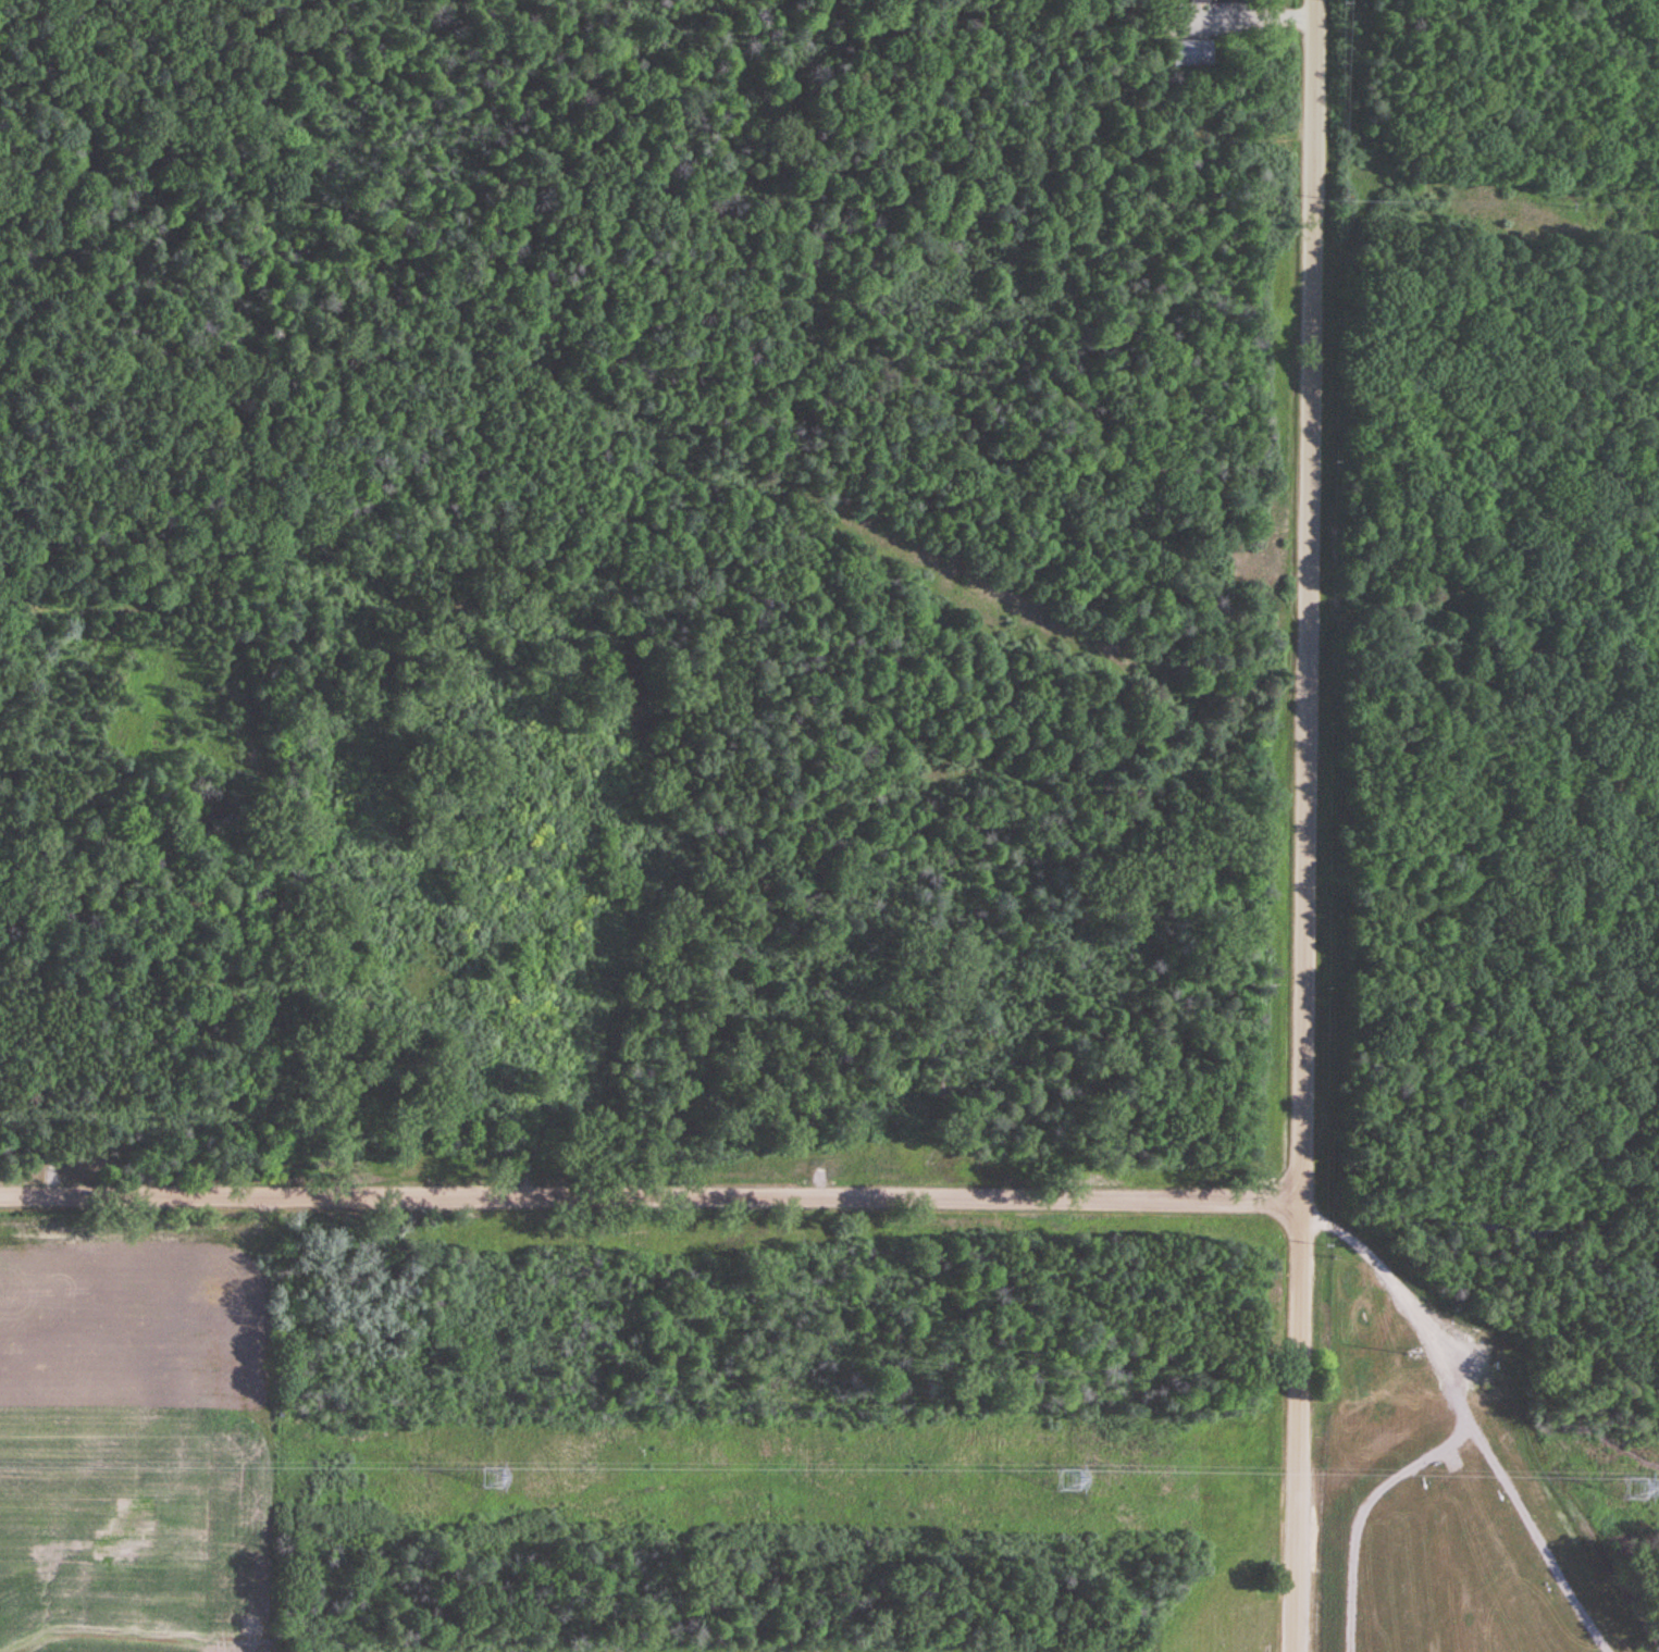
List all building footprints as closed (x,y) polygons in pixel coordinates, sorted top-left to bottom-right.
[(1173,42),(1211,41),(1212,67),(1174,70),(1173,42)]
